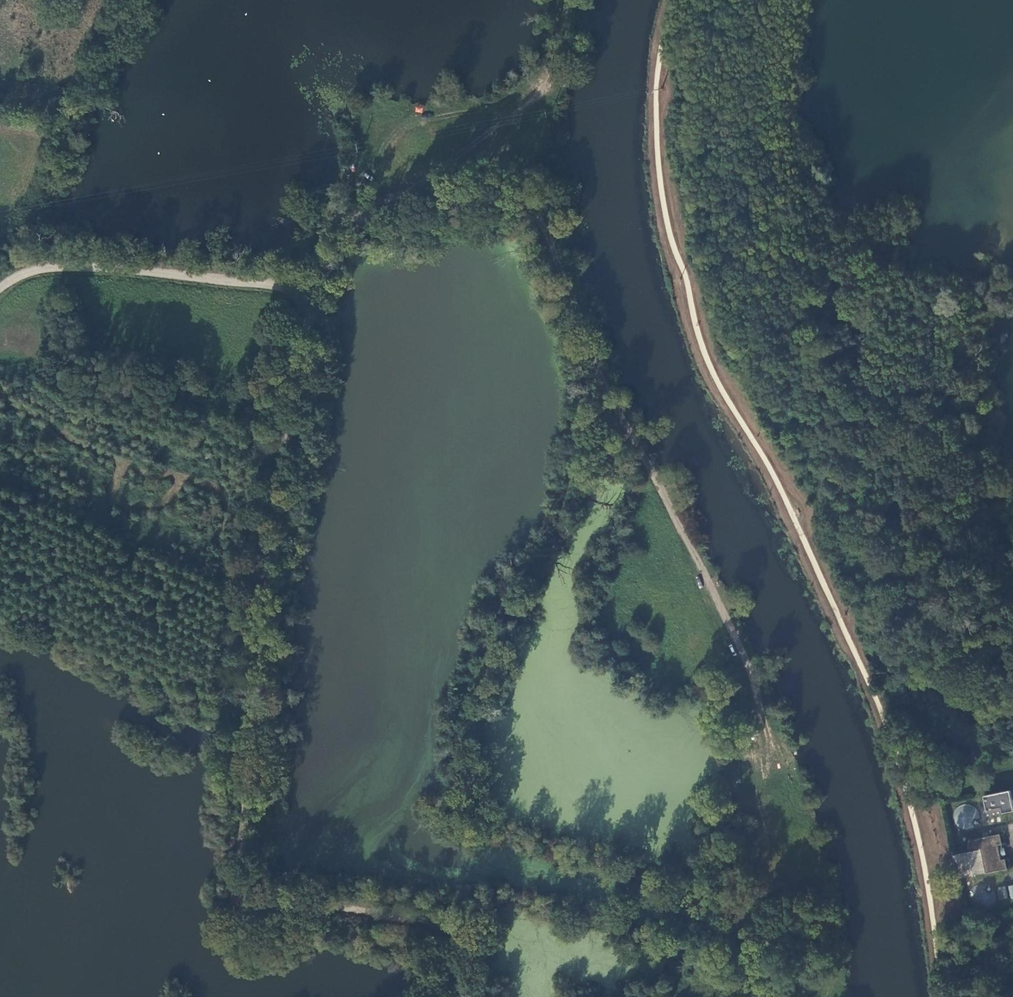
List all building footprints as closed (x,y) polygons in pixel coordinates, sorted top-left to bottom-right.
[(1012,812),(1012,800),(1011,790),(996,792),(984,795),(988,817),(1012,812)] [(981,821),(981,815),(979,810),(974,806),(968,804),(962,805),(957,809),(954,814),(954,820),(956,826),(961,830),(967,832),(973,831),(978,827),(981,821)] [(971,851),(953,854),(958,880),(1009,870),(1006,859),(1002,860),(999,845),(1003,844),(1001,834),(990,837),(989,832),(984,833),(985,837),(969,840),(971,851)] [(997,901),(997,895),(995,889),(990,885),(984,883),(978,884),(973,888),(970,893),(970,899),(972,905),(977,909),(983,911),(989,910),(994,906),(997,901)] [(1009,900),(1007,887),(998,888),(1001,902),(1009,900)]
